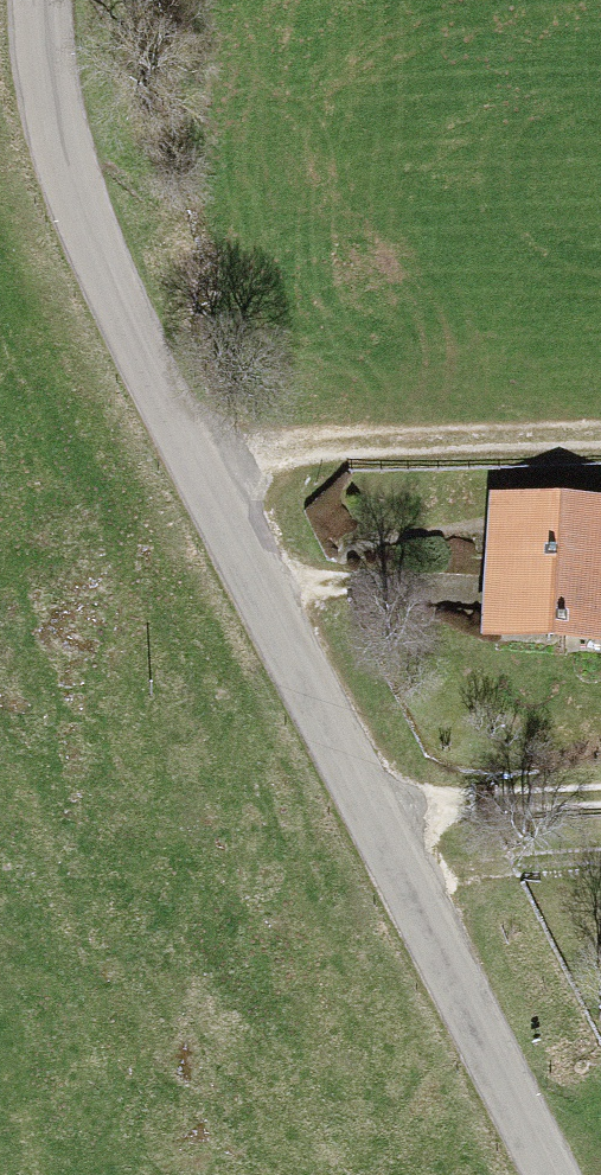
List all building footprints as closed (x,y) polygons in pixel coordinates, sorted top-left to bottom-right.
[(518,500),(521,639),(600,638),(600,499),(518,500)]
